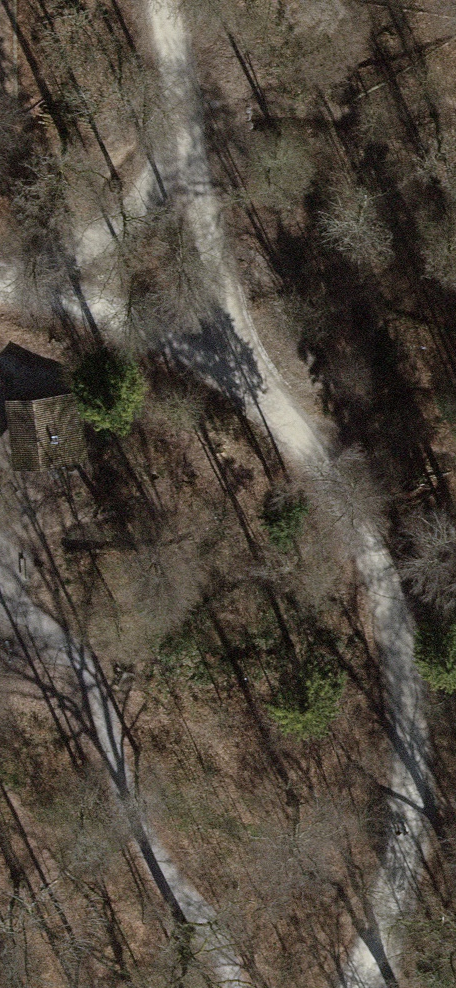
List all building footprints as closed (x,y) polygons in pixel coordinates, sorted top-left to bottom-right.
[(89,461),(81,387),(6,396),(14,469),(89,461)]
